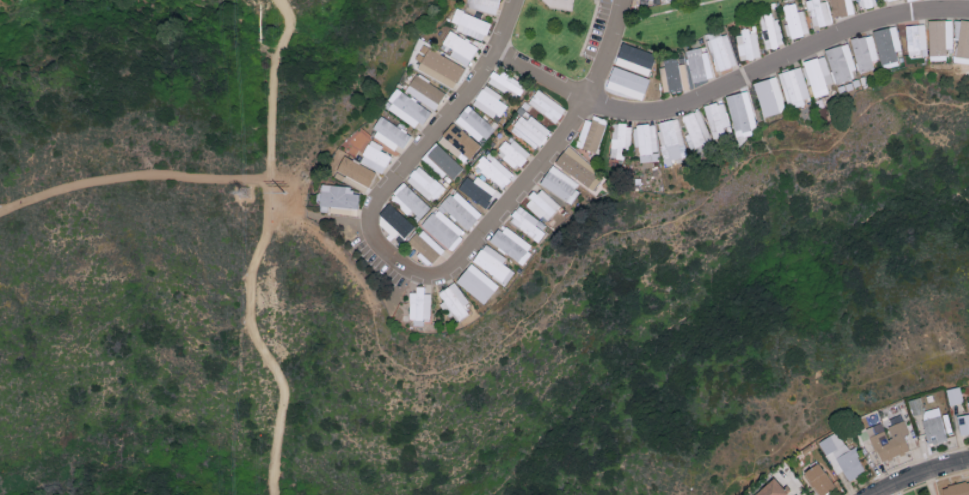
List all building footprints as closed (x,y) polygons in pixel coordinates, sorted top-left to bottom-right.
[(466,6),(497,13),(500,0),(468,0),(466,6)] [(828,0),(821,2),(820,0),(807,0),(812,27),(832,23),(828,0)] [(861,8),(878,5),(877,0),(859,0),(861,8)] [(782,6),(788,23),(784,24),(789,39),(810,33),(803,10),(797,11),(795,2),(782,6)] [(485,38),(491,21),(456,9),(450,27),(485,38)] [(778,18),(773,19),(772,12),(759,15),(763,30),(767,29),(769,38),(764,39),(766,49),(784,45),(778,18)] [(929,60),(946,60),(946,48),(953,48),(952,19),(928,20),(929,60)] [(958,19),(953,55),(968,57),(968,20),(958,19)] [(925,24),(906,25),(907,56),(926,55),(925,24)] [(872,31),(881,68),(898,64),(895,51),(901,50),(896,25),(872,31)] [(449,56),(468,66),(479,45),(449,30),(441,46),(452,52),(449,56)] [(738,59),(759,58),(758,31),(737,31),(738,59)] [(710,38),(716,70),(735,66),(729,34),(710,38)] [(855,71),(873,69),(872,60),(876,59),(873,35),(851,37),(855,71)] [(655,53),(621,43),(615,64),(648,75),(655,53)] [(824,50),(834,84),(857,77),(846,43),(824,50)] [(702,52),(701,48),(688,49),(691,81),(712,79),(709,51),(702,52)] [(464,66),(427,49),(417,70),(454,87),(464,66)] [(813,98),(828,93),(825,84),(832,82),(823,55),(802,62),(813,98)] [(660,59),(664,91),(689,88),(686,63),(678,64),(678,57),(660,59)] [(788,108),(810,101),(799,66),(777,73),(788,108)] [(609,83),(623,87),(621,93),(636,96),(641,74),(613,67),(609,83)] [(487,80),(517,99),(526,86),(503,71),(501,75),(493,70),(487,80)] [(405,92),(436,109),(445,91),(415,74),(405,92)] [(753,83),(763,117),(785,111),(775,76),(753,83)] [(501,94),(485,84),(473,103),(499,119),(508,105),(498,99),(501,94)] [(384,104),(417,130),(431,113),(398,87),(384,104)] [(566,106),(536,90),(528,104),(557,121),(566,106)] [(726,95),(735,137),(758,132),(748,90),(726,95)] [(725,135),(724,126),(729,125),(725,101),(705,104),(711,137),(725,135)] [(455,119),(480,143),(494,128),(469,104),(455,119)] [(689,149),(711,142),(701,110),(682,115),(688,134),(685,135),(689,149)] [(511,129),(536,149),(550,131),(524,112),(511,129)] [(591,120),(585,118),(576,146),(597,153),(607,119),(593,115),(591,120)] [(411,133),(380,117),(371,136),(402,151),(411,133)] [(655,123),(665,158),(687,152),(677,117),(655,123)] [(480,143),(451,122),(437,142),(466,162),(480,143)] [(628,159),(630,124),(612,123),(610,158),(628,159)] [(640,161),(659,161),(658,151),(657,151),(655,123),(634,124),(635,147),(639,146),(640,161)] [(496,152),(517,169),(530,153),(510,136),(496,152)] [(380,151),(382,145),(369,139),(359,163),(383,173),(390,155),(380,151)] [(463,167),(436,142),(422,157),(449,182),(463,167)] [(568,147),(558,158),(580,179),(591,167),(568,147)] [(501,188),(514,174),(488,151),(476,164),(501,188)] [(370,185),(376,170),(342,157),(336,172),(370,185)] [(407,178),(432,202),(445,188),(420,164),(407,178)] [(571,203),(582,184),(551,165),(539,184),(571,203)] [(475,181),(465,176),(458,191),(488,206),(497,187),(476,177),(475,181)] [(431,207),(404,182),(391,196),(418,221),(431,207)] [(358,208),(359,194),(351,194),(351,186),(321,185),(320,211),(328,212),(328,207),(358,208)] [(525,204),(547,222),(561,204),(539,187),(525,204)] [(440,206),(467,230),(482,214),(456,189),(440,206)] [(404,237),(415,226),(391,204),(375,220),(393,237),(398,232),(404,237)] [(508,220),(537,241),(548,226),(519,206),(508,220)] [(450,250),(465,233),(438,207),(422,224),(450,250)] [(489,241),(521,265),(534,247),(503,224),(489,241)] [(445,249),(422,228),(409,241),(420,252),(417,255),(429,266),(445,249)] [(502,263),(505,257),(483,243),(471,262),(505,284),(513,271),(502,263)] [(455,280),(482,304),(498,287),(471,263),(455,280)] [(442,303),(455,323),(468,314),(463,306),(467,303),(454,282),(437,293),(443,302),(442,303)] [(430,294),(423,294),(424,290),(410,289),(409,325),(422,326),(423,319),(430,319),(430,294)] [(946,388),(949,404),(963,402),(960,385),(946,388)] [(947,439),(938,406),(924,410),(920,396),(908,399),(912,415),(921,413),(929,443),(947,439)] [(968,413),(958,414),(959,433),(968,432),(968,400),(967,400),(968,413)] [(866,427),(879,461),(910,449),(904,435),(909,433),(904,419),(888,425),(892,436),(887,438),(881,422),(866,427)] [(865,471),(853,447),(847,449),(838,431),(819,440),(835,474),(843,470),(848,479),(865,471)] [(819,461),(803,471),(818,494),(821,494),(834,487),(819,461)] [(774,476),(751,494),(789,494),(790,494),(774,476)] [(941,485),(943,494),(968,494),(968,480),(941,485)]
